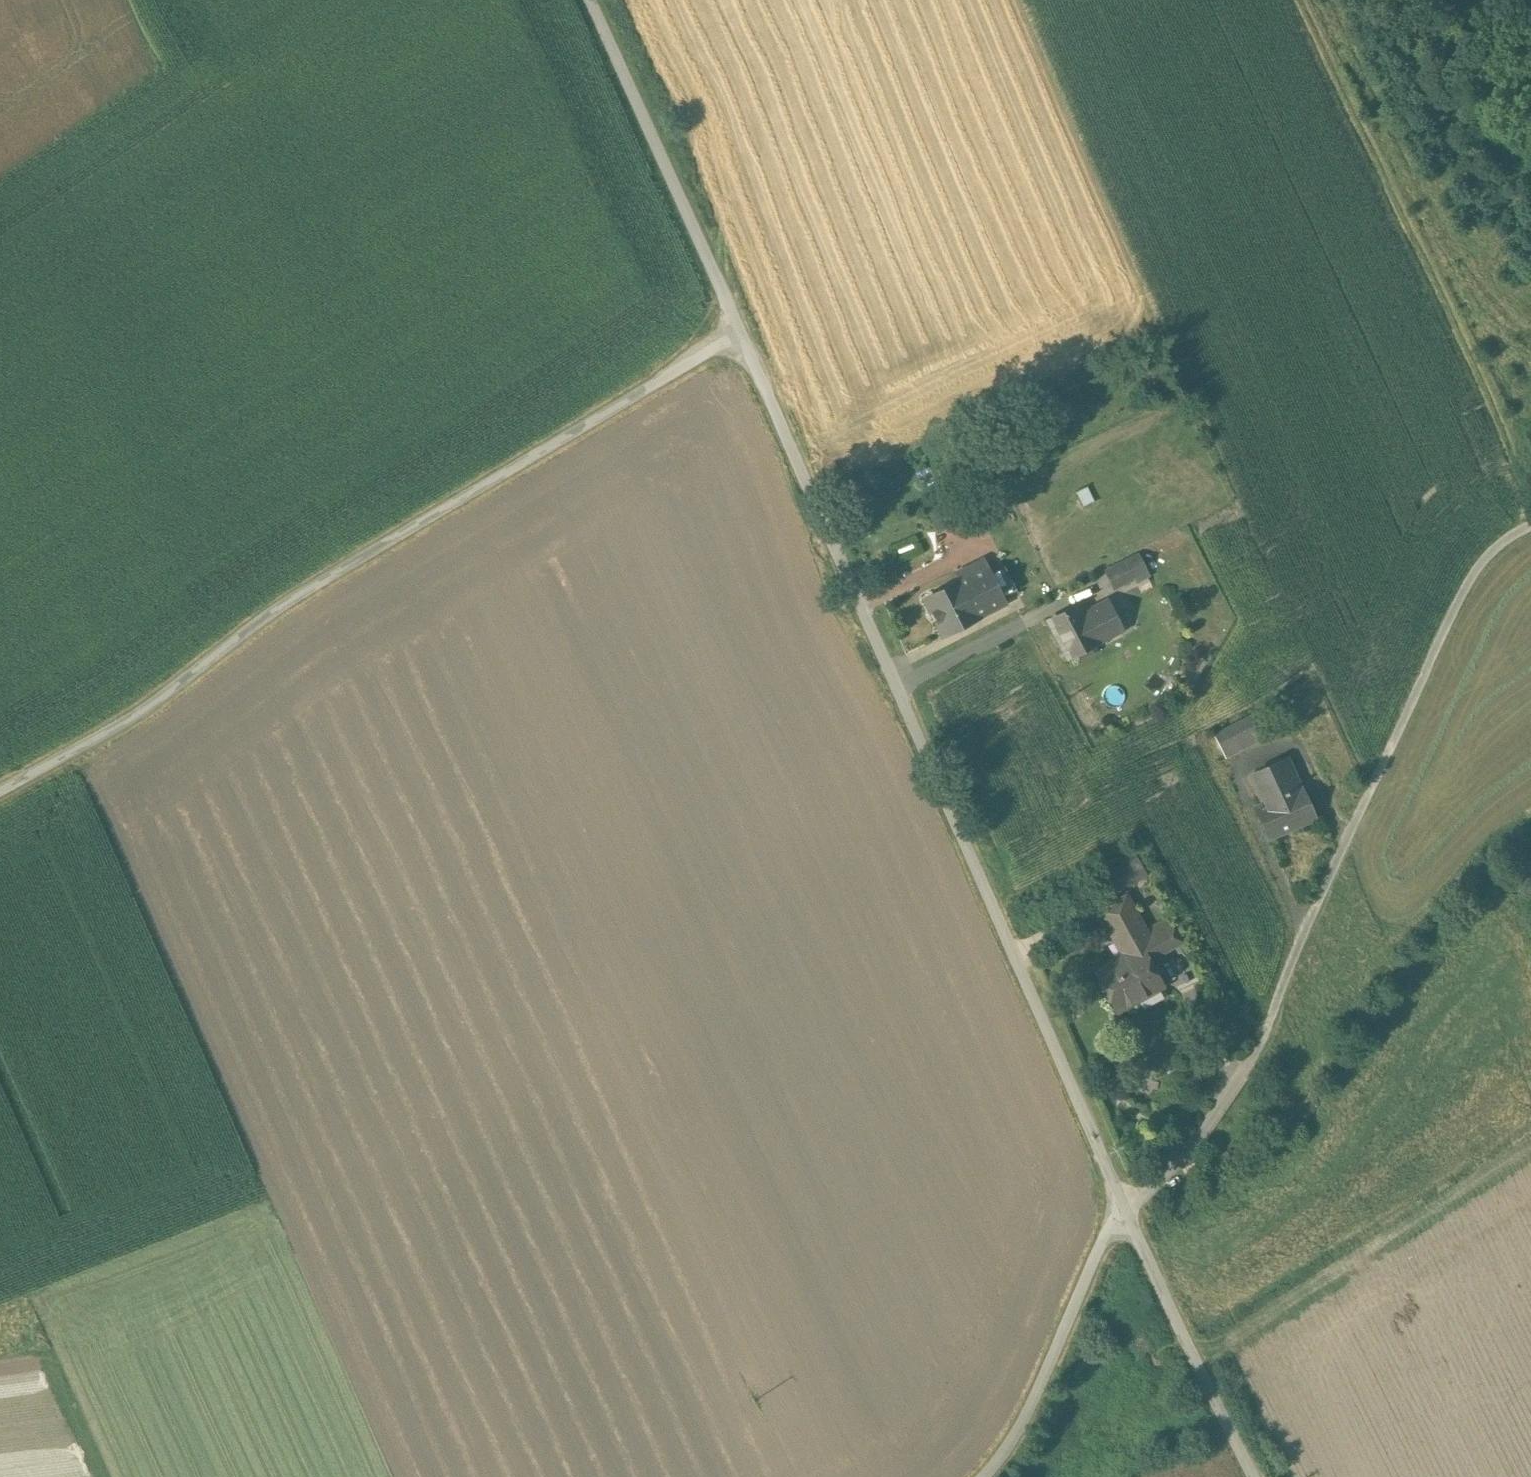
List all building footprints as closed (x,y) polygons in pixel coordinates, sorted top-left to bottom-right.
[(951,493),(925,506),(937,530),(963,517),(951,493)] [(1143,547),(1105,565),(1115,586),(1153,568),(1143,547)] [(965,578),(926,597),(945,635),(979,617),(977,615),(1004,601),(984,561),(963,572),(965,578)] [(1082,596),(1049,613),(1068,652),(1124,626),(1109,594),(1086,604),(1082,596)] [(1216,725),(1229,754),(1272,734),(1257,703),(1216,725)] [(1286,758),(1254,772),(1267,801),(1254,806),(1269,839),(1316,818),(1301,786),(1300,787),(1286,758)] [(1100,872),(1110,892),(1139,878),(1129,858),(1100,872)] [(1151,940),(1146,931),(1126,895),(1099,910),(1114,940),(1118,938),(1123,946),(1125,945),(1129,952),(1139,946),(1151,940)] [(1139,946),(1144,954),(1146,953),(1154,956),(1179,942),(1166,920),(1146,931),(1151,940),(1139,946)] [(1129,952),(1096,969),(1117,1009),(1137,999),(1133,991),(1156,978),(1150,966),(1144,963),(1140,956),(1144,954),(1139,946),(1129,952)]
